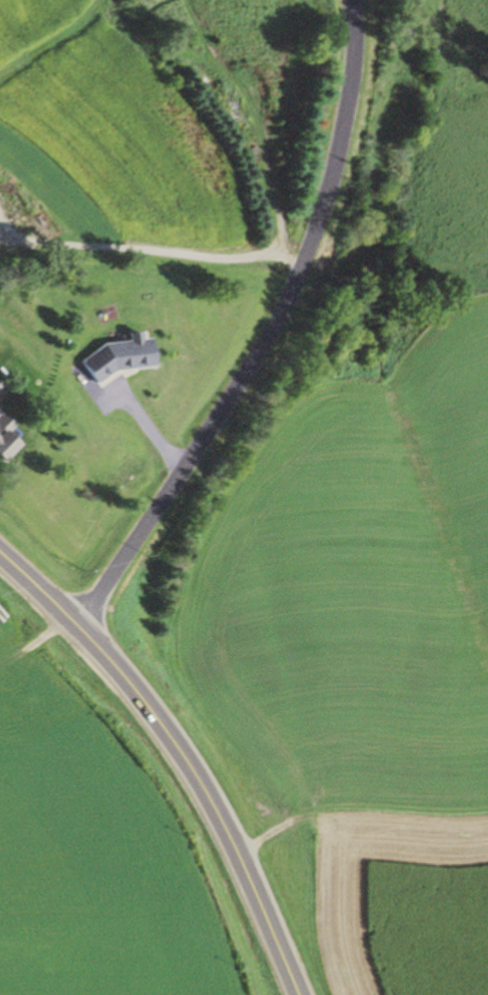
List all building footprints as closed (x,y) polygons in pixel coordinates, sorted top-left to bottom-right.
[(146,337),(140,338),(140,331),(119,332),(120,346),(81,348),(82,373),(148,369),(146,337)] [(10,445),(0,435),(0,455),(10,445)]
